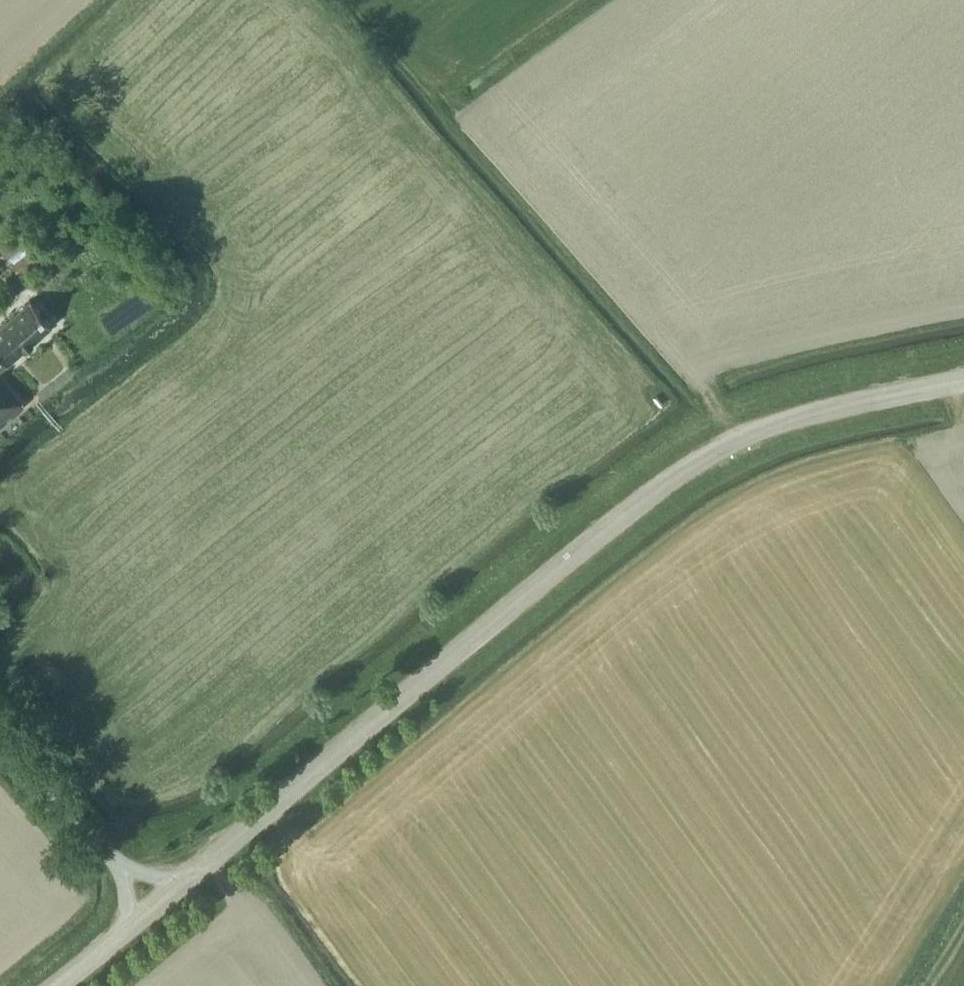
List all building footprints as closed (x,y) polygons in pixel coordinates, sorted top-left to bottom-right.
[(18,232),(0,247),(0,249),(8,258),(27,243),(18,232)] [(40,260),(31,249),(11,264),(20,275),(40,260)] [(7,362),(51,324),(30,300),(0,326),(0,354),(7,362)] [(23,402),(0,374),(0,421),(23,402)]
